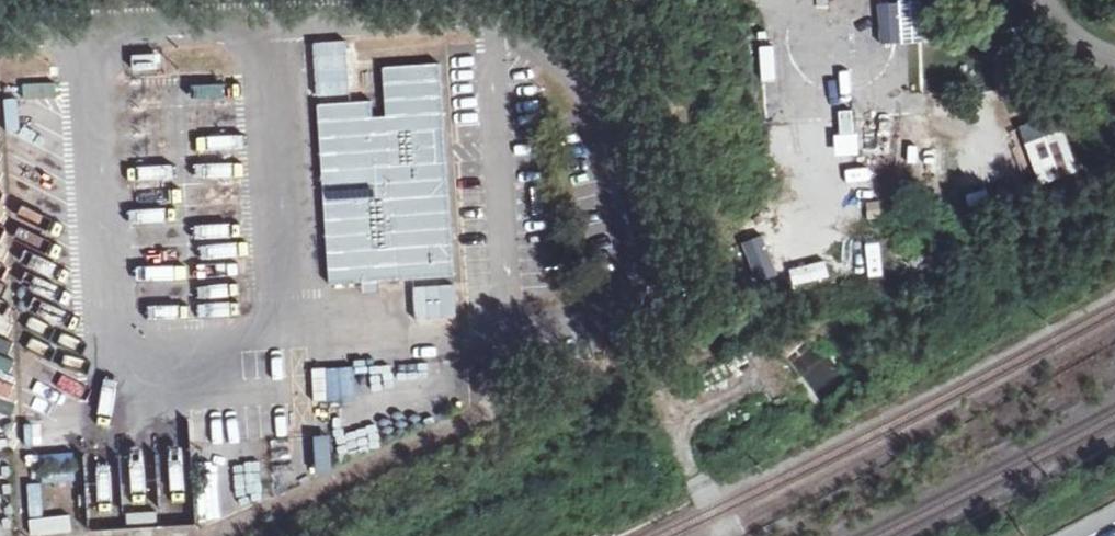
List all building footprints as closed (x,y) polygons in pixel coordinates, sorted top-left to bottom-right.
[(878,1),(878,43),(914,43),(914,1),(878,1)] [(346,42),(313,44),(316,96),(349,94),(346,42)] [(157,55),(134,56),(134,69),(157,69),(157,55)] [(373,102),(317,106),(330,285),(362,283),(379,282),(455,277),(446,163),(435,164),(433,131),(444,130),(439,64),(385,67),(388,117),(374,118),(373,102)] [(783,108),(778,68),(758,71),(763,111),(783,108)] [(1013,130),(1039,188),(1083,169),(1057,111),(1013,130)] [(433,131),(435,164),(446,163),(444,130),(433,131)] [(362,283),(363,294),(380,293),(379,282),(362,283)] [(327,368),(327,400),(352,400),(352,368),(327,368)] [(42,454),(44,484),(73,483),(71,453),(42,454)]
